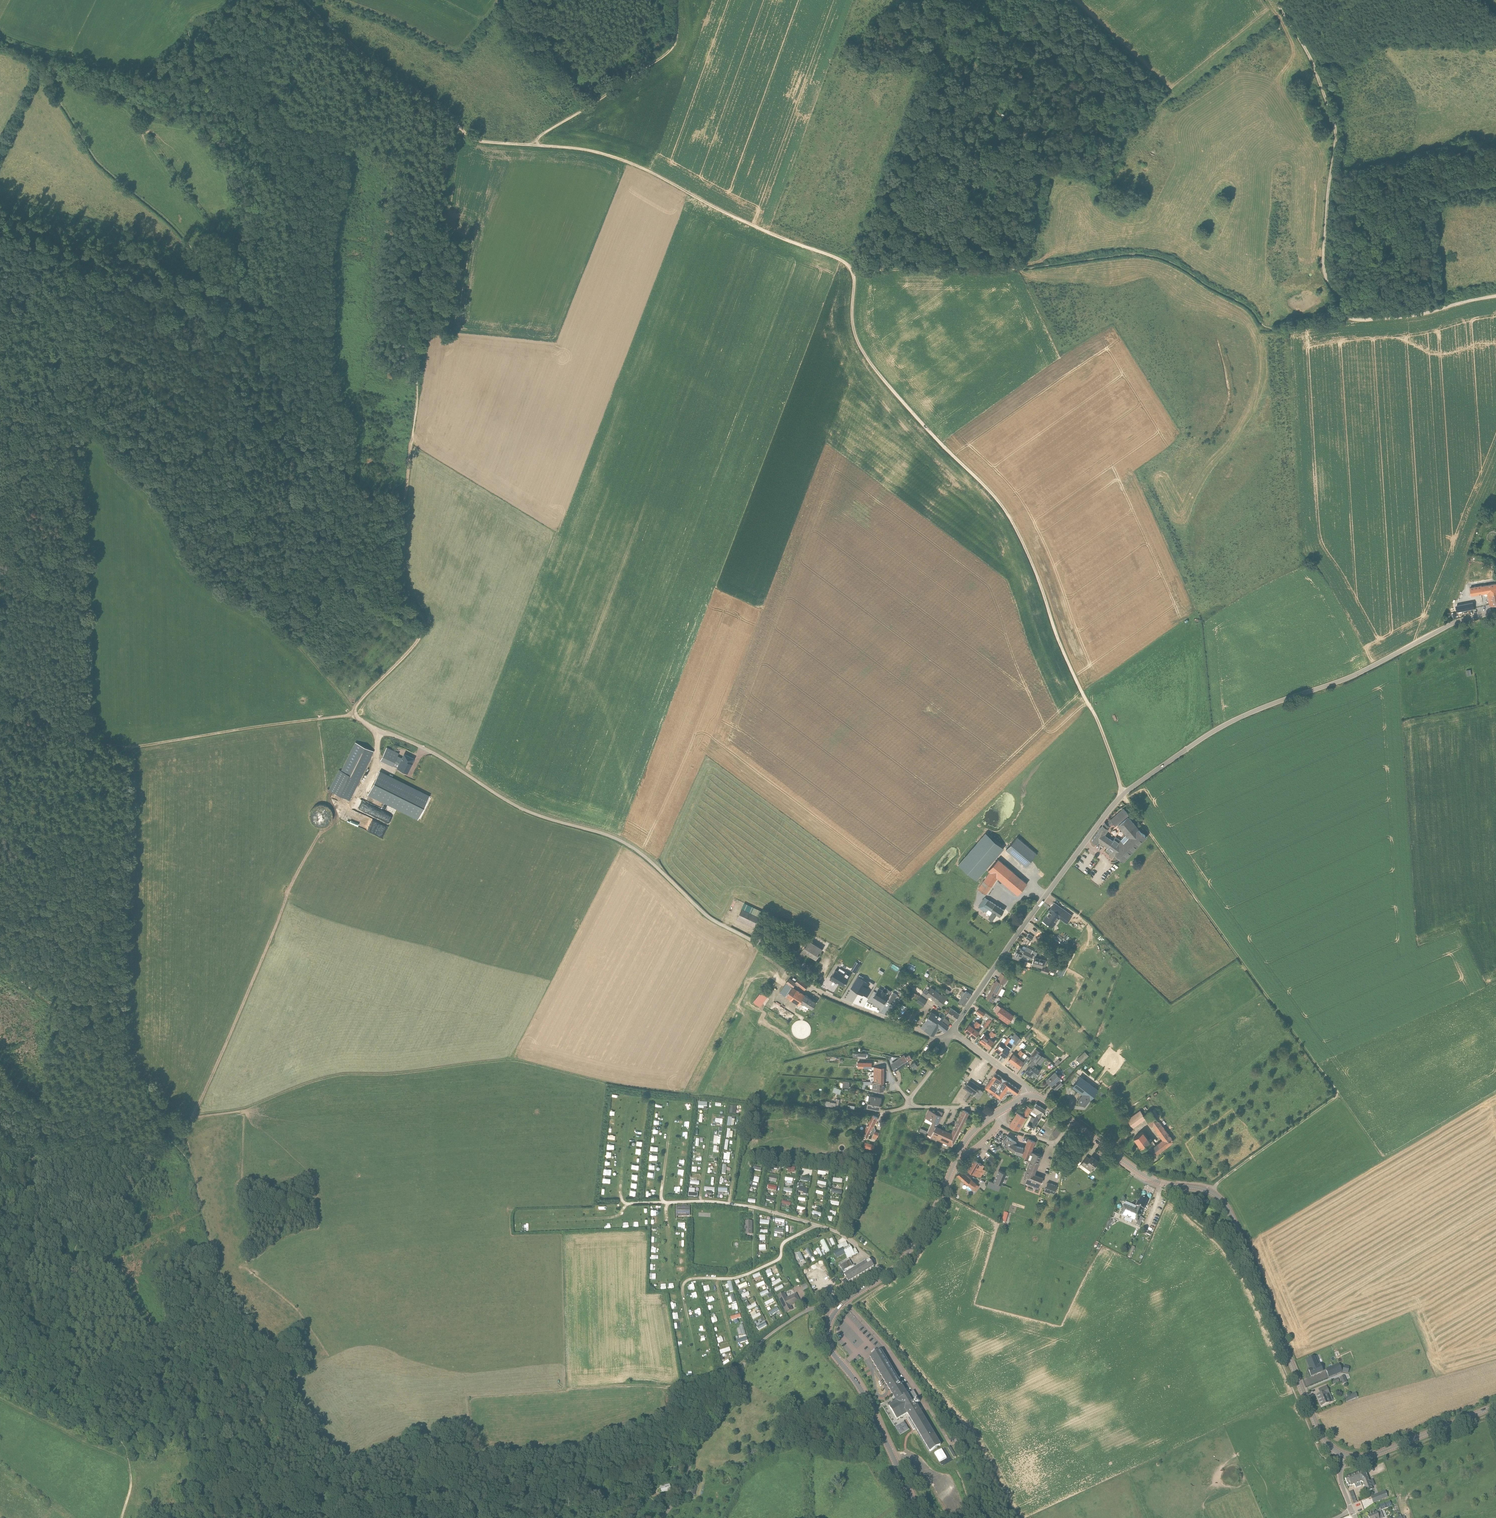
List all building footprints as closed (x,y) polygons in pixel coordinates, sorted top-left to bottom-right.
[(1482,572),(1469,574),(1470,581),(1483,578),(1482,572)] [(1482,586),(1481,586),(1470,588),(1471,595),(1487,592),(1490,607),(1492,606),(1492,605),(1494,605),(1492,593),(1495,593),(1495,584),(1482,586)] [(350,800),(360,780),(374,751),(355,742),(341,771),(339,770),(329,790),(350,800)] [(393,765),(398,768),(407,772),(414,759),(404,754),(402,758),(397,756),(399,753),(387,747),(380,760),(393,765)] [(368,794),(418,818),(429,795),(379,771),(368,794)] [(1115,825),(1127,815),(1128,814),(1124,808),(1111,820),(1115,825)] [(1147,837),(1138,829),(1128,816),(1117,825),(1126,835),(1120,840),(1116,837),(1113,841),(1103,834),(1109,826),(1104,822),(1092,840),(1097,843),(1099,840),(1108,847),(1106,850),(1110,853),(1109,855),(1112,857),(1113,856),(1121,861),(1122,860),(1124,862),(1147,837)] [(368,817),(363,829),(384,838),(388,827),(380,824),(381,822),(368,817)] [(959,865),(978,882),(989,870),(998,859),(1005,850),(986,834),(959,865)] [(1026,867),(1037,854),(1018,837),(1007,850),(1026,867)] [(987,894),(998,877),(1019,895),(1027,884),(998,859),(989,870),(990,871),(978,889),(987,894)] [(990,915),(988,917),(992,920),(996,914),(1000,916),(1004,910),(985,897),(979,907),(988,913),(987,913),(990,915)] [(1072,915),(1054,902),(1051,907),(1052,908),(1051,911),(1050,910),(1043,920),(1052,927),(1059,918),(1067,923),(1072,915)] [(742,909),(738,919),(753,926),(758,916),(742,909)] [(817,946),(817,945),(808,940),(804,946),(805,946),(803,950),(800,954),(803,956),(806,952),(815,957),(817,954),(818,955),(822,949),(817,946)] [(1021,957),(1025,950),(1026,947),(1024,946),(1023,946),(1022,949),(1018,947),(1013,958),(1020,960),(1021,957)] [(1035,957),(1037,952),(1027,947),(1025,950),(1021,957),(1028,961),(1029,958),(1033,960),(1032,964),(1045,967),(1047,961),(1035,957)] [(857,961),(852,970),(856,973),(862,963),(857,961)] [(1062,976),(1067,967),(1062,964),(1057,973),(1062,976)] [(1043,967),(1041,971),(1048,974),(1051,966),(1048,965),(1047,969),(1043,967)] [(838,971),(835,970),(829,979),(836,983),(837,981),(844,986),(851,974),(845,970),(845,971),(840,968),(838,971)] [(1005,983),(1009,977),(1001,973),(997,980),(996,980),(990,990),(999,994),(998,994),(1004,983),(1005,983)] [(851,987),(858,991),(858,990),(867,995),(871,989),(874,984),(870,981),(869,983),(862,979),(864,977),(859,975),(858,976),(851,987)] [(792,986),(793,987),(796,983),(789,978),(787,981),(786,983),(792,986)] [(795,982),(805,989),(808,985),(799,978),(795,982)] [(780,992),(787,997),(789,998),(799,1004),(797,1007),(800,1008),(803,1004),(804,1004),(805,1004),(812,1008),(816,1002),(815,1001),(816,1001),(813,999),(813,1000),(805,995),(793,987),(792,986),(789,990),(784,987),(780,992)] [(879,987),(874,996),(884,1002),(890,993),(879,987)] [(922,994),(928,998),(929,996),(936,1001),(935,1002),(940,1006),(942,1002),(944,1003),(946,999),(941,995),(943,993),(940,991),(939,993),(935,990),(931,987),(928,991),(925,989),(922,994)] [(916,993),(911,990),(908,996),(913,999),(913,998),(917,1001),(918,999),(920,996),(916,993)] [(997,998),(999,994),(990,990),(986,998),(991,1001),(992,1001),(992,1002),(993,1002),(996,997),(997,998)] [(760,1006),(768,997),(762,991),(754,1001),(760,1006)] [(962,996),(959,1001),(964,1004),(971,994),(966,991),(965,992),(962,996)] [(887,1001),(892,1004),(897,995),(893,992),(887,1001)] [(1001,1007),(998,1005),(994,1010),(997,1013),(1002,1017),(1002,1018),(1003,1019),(1003,1020),(1005,1021),(1007,1020),(1009,1022),(1013,1016),(1001,1007)] [(950,1009),(947,1013),(955,1019),(959,1014),(951,1008),(950,1009)] [(931,1011),(924,1023),(921,1028),(924,1030),(933,1034),(938,1025),(945,1030),(949,1026),(947,1025),(942,1021),(944,1017),(940,1015),(939,1016),(937,1015),(931,1011)] [(970,1034),(979,1022),(977,1021),(972,1026),(969,1024),(965,1030),(970,1034)] [(970,1034),(975,1038),(980,1031),(978,1030),(979,1027),(978,1027),(981,1024),(979,1022),(970,1034)] [(990,1038),(987,1036),(984,1034),(980,1040),(985,1044),(990,1038)] [(1006,1044),(1008,1040),(1010,1038),(1008,1037),(1004,1042),(1001,1040),(995,1049),(1000,1052),(1004,1046),(1006,1044)] [(990,1048),(994,1041),(990,1038),(985,1044),(990,1048)] [(1023,1038),(1017,1046),(1020,1048),(1026,1040),(1023,1038)] [(1005,1056),(1009,1050),(1004,1046),(1000,1052),(1005,1056)] [(1035,1066),(1037,1063),(1043,1055),(1039,1053),(1040,1052),(1036,1049),(1030,1057),(1033,1059),(1028,1065),(1029,1066),(1025,1072),(1028,1074),(1030,1071),(1035,1076),(1040,1070),(1035,1066)] [(1025,1058),(1022,1057),(1025,1053),(1023,1051),(1020,1055),(1019,1057),(1018,1057),(1013,1063),(1019,1067),(1024,1060),(1026,1062),(1029,1057),(1027,1055),(1025,1058)] [(1086,1052),(1077,1060),(1081,1064),(1089,1056),(1088,1055),(1089,1054),(1088,1053),(1087,1054),(1086,1052)] [(1013,1063),(1018,1057),(1013,1053),(1009,1059),(1013,1063)] [(901,1057),(905,1063),(912,1058),(909,1054),(906,1057),(904,1055),(901,1057)] [(891,1064),(892,1066),(895,1070),(905,1063),(901,1057),(895,1061),(891,1064)] [(873,1081),(878,1082),(884,1082),(884,1067),(874,1067),(874,1077),(871,1077),(871,1081),(873,1081)] [(1059,1080),(1061,1078),(1055,1071),(1046,1079),(1054,1088),(1058,1085),(1057,1084),(1060,1081),(1059,1080)] [(1001,1076),(995,1072),(984,1090),(991,1095),(993,1092),(1002,1099),(1004,1095),(1006,1094),(1008,1093),(1010,1093),(1012,1093),(1012,1092),(1012,1091),(1016,1093),(1019,1089),(1005,1079),(1006,1079),(1001,1076)] [(1090,1100),(1098,1089),(1080,1076),(1072,1086),(1083,1094),(1078,1100),(1085,1105),(1089,1099),(1090,1100)] [(978,1097),(983,1091),(977,1087),(978,1086),(969,1080),(964,1088),(969,1091),(975,1094),(975,1095),(978,1097)] [(884,1082),(878,1082),(873,1081),(871,1081),(866,1081),(866,1084),(872,1084),(872,1090),(883,1090),(884,1082)] [(867,1107),(879,1109),(880,1103),(881,1098),(869,1096),(867,1107)] [(1037,1115),(1041,1117),(1046,1109),(1036,1103),(1031,1111),(1037,1115)] [(1030,1110),(1032,1108),(1028,1106),(1022,1115),(1017,1112),(1009,1125),(1017,1129),(1017,1128),(1019,1129),(1027,1117),(1027,1116),(1030,1110)] [(1173,1141),(1158,1120),(1162,1117),(1155,1107),(1151,1110),(1144,1115),(1140,1110),(1127,1119),(1133,1127),(1146,1118),(1151,1125),(1152,1124),(1163,1140),(1158,1144),(1162,1149),(1173,1141)] [(935,1140),(936,1139),(941,1128),(936,1126),(937,1123),(938,1123),(943,1112),(938,1110),(936,1113),(929,1110),(925,1117),(933,1121),(927,1133),(932,1135),(930,1138),(935,1140)] [(963,1110),(952,1134),(941,1128),(936,1139),(941,1141),(941,1140),(952,1145),(955,1139),(968,1112),(963,1110)] [(875,1128),(875,1127),(874,1126),(878,1118),(873,1115),(861,1136),(867,1139),(870,1133),(873,1135),(872,1137),(876,1139),(877,1137),(879,1132),(875,1131),(876,1130),(875,1129),(875,1128)] [(1034,1129),(1041,1117),(1037,1115),(1032,1123),(1029,1121),(1027,1125),(1034,1129)] [(1052,1134),(1057,1137),(1061,1131),(1057,1127),(1052,1134)] [(1138,1143),(1147,1137),(1143,1131),(1134,1137),(1138,1143)] [(1015,1153),(1022,1154),(1024,1148),(1017,1146),(1015,1144),(1016,1142),(1007,1136),(1004,1141),(1002,1142),(1003,1143),(1002,1143),(1015,1153)] [(1158,1144),(1154,1146),(1147,1137),(1138,1143),(1143,1149),(1145,1147),(1153,1157),(1162,1149),(1158,1144)] [(1030,1155),(1031,1151),(1035,1141),(1029,1138),(1025,1148),(1022,1156),(1028,1158),(1030,1155)] [(1031,1160),(1038,1162),(1041,1155),(1031,1151),(1030,1155),(1028,1158),(1031,1159),(1031,1160)] [(1081,1163),(1091,1171),(1098,1160),(1092,1155),(1090,1158),(1087,1156),(1081,1163)] [(987,1160),(992,1165),(995,1161),(990,1156),(987,1160)] [(977,1176),(983,1165),(974,1159),(967,1170),(977,1176)] [(1034,1174),(1038,1162),(1031,1160),(1027,1169),(1026,1171),(1034,1174)] [(967,1183),(973,1188),(977,1184),(961,1170),(957,1175),(967,1183)] [(995,1181),(1001,1184),(1006,1173),(999,1170),(994,1180),(992,1180),(990,1179),(990,1180),(995,1181)] [(1043,1177),(1034,1174),(1026,1171),(1024,1177),(1027,1178),(1025,1182),(1039,1188),(1043,1177)] [(1000,1185),(1001,1184),(995,1181),(990,1180),(987,1185),(998,1190),(1000,1185)] [(1054,1194),(1057,1185),(1048,1181),(1044,1190),(1054,1194)] [(1138,1202),(1136,1207),(1143,1210),(1147,1201),(1141,1198),(1139,1202),(1138,1202)] [(1142,1214),(1135,1211),(1132,1209),(1125,1206),(1124,1210),(1122,1209),(1120,1215),(1137,1223),(1136,1225),(1139,1227),(1143,1219),(1140,1218),(1142,1214)] [(690,1207),(677,1207),(677,1216),(682,1216),(690,1216),(690,1207)] [(752,1235),(752,1221),(745,1221),(745,1226),(744,1226),(744,1230),(745,1230),(745,1235),(752,1235)] [(826,1252),(830,1250),(825,1239),(821,1241),(826,1252)] [(844,1252),(848,1259),(858,1253),(855,1248),(852,1249),(849,1244),(848,1245),(846,1242),(842,1244),(837,1246),(839,1249),(842,1247),(843,1249),(844,1252)] [(813,1261),(815,1260),(810,1248),(806,1249),(810,1259),(812,1258),(813,1261)] [(839,1258),(844,1255),(843,1253),(844,1252),(843,1249),(833,1253),(835,1257),(838,1256),(839,1258)] [(801,1252),(797,1253),(796,1251),(793,1252),(799,1266),(806,1263),(801,1252)] [(849,1282),(874,1267),(869,1260),(854,1269),(849,1260),(842,1264),(840,1266),(845,1274),(844,1275),(849,1282)] [(796,1294),(791,1296),(787,1298),(784,1293),(778,1296),(786,1313),(791,1310),(789,1306),(793,1304),(793,1303),(795,1302),(795,1303),(799,1301),(796,1294)] [(735,1294),(728,1296),(730,1303),(737,1302),(735,1294)] [(775,1313),(776,1315),(781,1312),(778,1307),(769,1312),(771,1316),(775,1313)] [(756,1311),(751,1313),(754,1319),(762,1315),(761,1312),(757,1314),(756,1311)] [(759,1330),(768,1326),(766,1322),(757,1326),(759,1330)] [(739,1335),(743,1335),(743,1336),(747,1335),(745,1325),(738,1327),(739,1335)] [(914,1391),(907,1395),(881,1351),(870,1357),(892,1394),(893,1394),(894,1396),(894,1398),(895,1399),(896,1399),(897,1401),(889,1405),(898,1420),(907,1414),(931,1454),(942,1447),(934,1435),(920,1410),(922,1409),(917,1400),(919,1399),(914,1391)] [(1320,1365),(1318,1366),(1314,1357),(1306,1361),(1310,1369),(1308,1370),(1311,1377),(1323,1372),(1320,1365)] [(1330,1377),(1342,1372),(1339,1365),(1327,1370),(1330,1377)] [(1321,1406),(1329,1403),(1333,1402),(1326,1386),(1319,1390),(1320,1394),(1317,1395),(1321,1406)] [(1358,1397),(1356,1393),(1351,1395),(1345,1398),(1347,1402),(1349,1401),(1358,1397)] [(905,1422),(896,1427),(901,1435),(910,1430),(905,1422)] [(1366,1492),(1372,1490),(1368,1478),(1365,1471),(1345,1479),(1347,1483),(1350,1482),(1351,1486),(1354,1485),(1356,1488),(1362,1486),(1361,1482),(1362,1481),(1366,1492)] [(660,1487),(661,1492),(671,1490),(669,1483),(665,1484),(665,1486),(660,1487)] [(1378,1494),(1380,1500),(1387,1497),(1385,1492),(1378,1494)] [(1374,1503),(1380,1500),(1378,1494),(1371,1497),(1374,1503)] [(1388,1508),(1386,1503),(1378,1506),(1380,1511),(1388,1508)]
